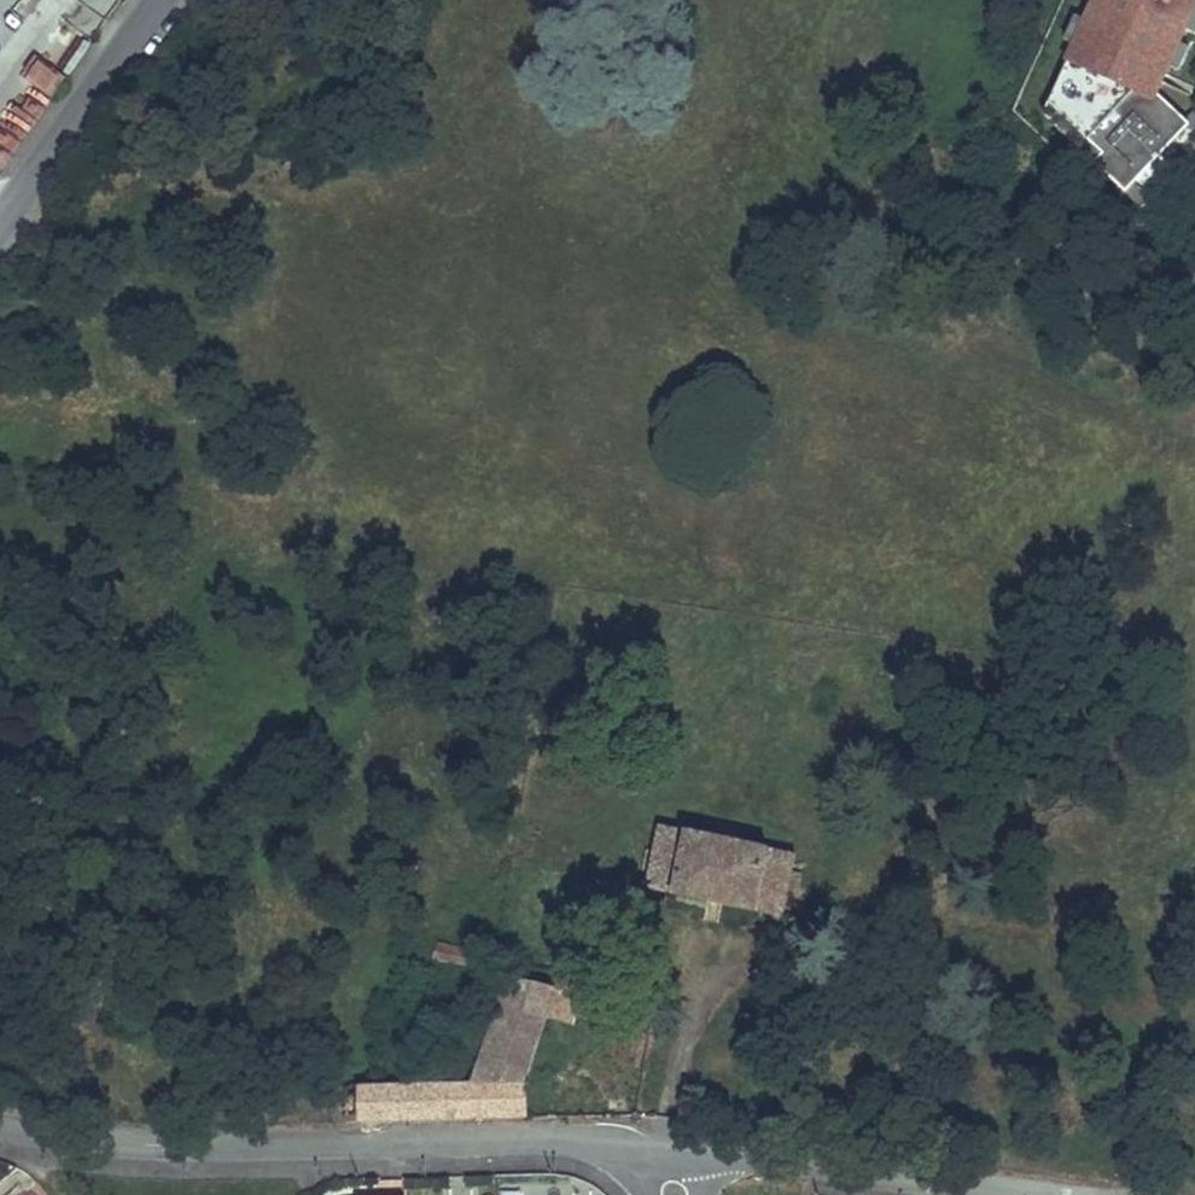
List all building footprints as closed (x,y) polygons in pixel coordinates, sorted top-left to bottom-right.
[(1083,30),(1072,55),(1047,113),(1066,132),(1058,141),(1078,160),(1086,151),(1101,166),(1093,174),(1110,191),(1118,182),(1144,207),(1194,152),(1194,130),(1185,121),(1161,98),(1152,107),(1142,97),(1151,80),(1162,85),(1169,69),(1180,45),(1185,32),(1194,9),(1194,5),(1184,0),(1096,0),(1083,30)] [(1185,32),(1194,36),(1194,9),(1185,32)] [(1083,30),(1072,25),(1061,50),(1072,55),(1083,30)] [(8,178),(67,57),(40,44),(0,126),(0,174),(8,178)] [(1180,45),(1169,69),(1180,74),(1191,50),(1180,45)] [(1152,107),(1161,98),(1157,95),(1162,85),(1151,80),(1142,97),(1152,107)] [(1185,121),(1194,130),(1194,110),(1185,121)] [(1066,132),(1047,113),(1042,125),(1058,141),(1066,132)] [(1086,151),(1078,160),(1093,174),(1101,166),(1086,151)] [(1118,182),(1110,191),(1136,216),(1144,207),(1118,182)] [(783,917),(795,856),(755,848),(658,827),(644,888),(646,888),(783,917)] [(486,970),(488,957),(482,956),(436,946),(433,958),(486,970)] [(573,1025),(587,984),(588,980),(587,979),(559,970),(557,977),(552,991),(544,1016),(546,1017),(573,1025)] [(523,1083),(544,1016),(552,991),(508,980),(474,1087),(398,1089),(344,1090),(345,1124),(523,1119),(523,1083)]
